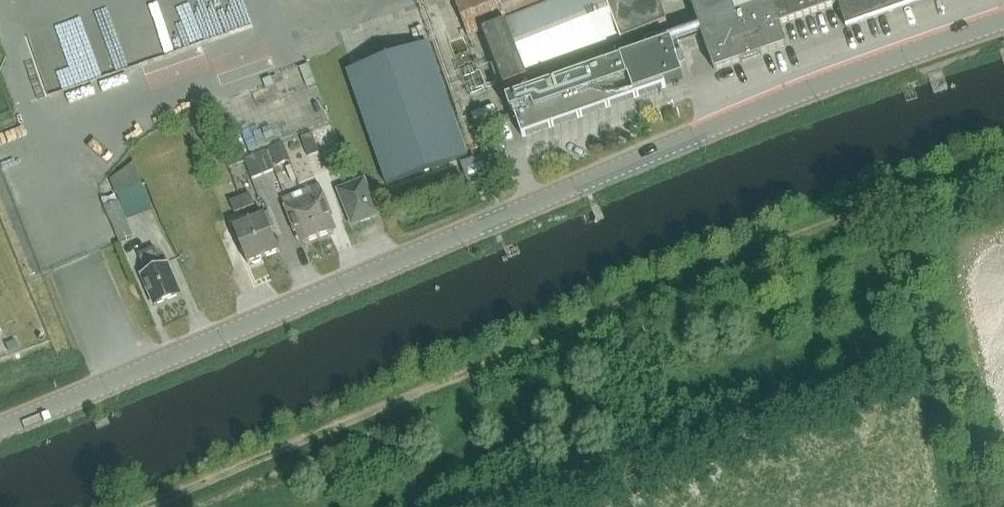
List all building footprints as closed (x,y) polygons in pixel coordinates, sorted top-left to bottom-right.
[(496,66),(505,88),(668,24),(660,0),(454,0),(483,72),(496,66)] [(699,24),(642,43),(645,52),(507,100),(511,113),(514,112),(523,138),(666,87),(666,85),(684,79),(679,65),(680,65),(672,43),(702,32),(715,70),(787,45),(780,25),(838,4),(846,27),(925,0),(690,0),(699,24)] [(468,156),(428,42),(347,71),(387,185),(468,156)] [(309,157),(320,153),(313,134),(302,138),(309,157)] [(285,145),(271,149),(278,167),(291,162),(285,145)] [(268,151),(245,159),(253,179),(275,171),(268,151)] [(487,178),(491,177),(492,176),(485,159),(462,167),(469,185),(475,182),(476,182),(481,180),(484,179),(487,178)] [(113,179),(118,193),(144,183),(136,162),(113,179)] [(374,194),(372,189),(368,191),(364,181),(340,191),(353,224),(378,214),(370,196),(374,194)] [(324,190),(305,197),(321,239),(338,232),(334,221),(336,220),(324,190)] [(256,207),(251,194),(241,198),(246,211),(256,207)] [(302,247),(321,239),(305,197),(284,205),(295,234),(297,233),(302,247)] [(236,215),(246,211),(241,198),(232,202),(236,215)] [(119,201),(105,207),(121,242),(134,236),(119,201)] [(266,215),(252,221),(266,258),(281,253),(266,215)] [(249,265),(266,258),(252,221),(235,227),(249,265)] [(154,308),(183,296),(170,262),(163,264),(157,247),(139,255),(147,272),(141,274),(154,308)]
